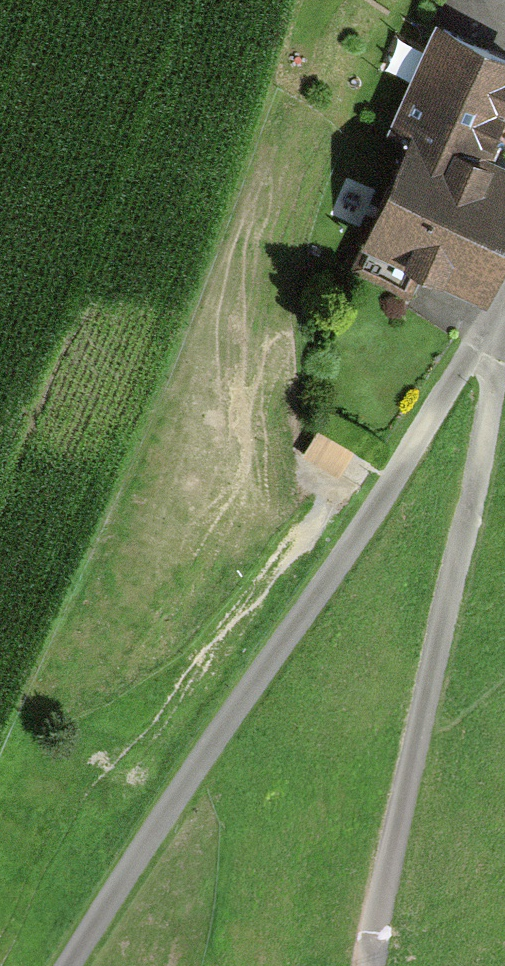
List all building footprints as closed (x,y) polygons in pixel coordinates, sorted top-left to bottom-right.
[(421,33),(376,144),(399,154),(357,258),(471,303),(504,219),(504,190),(476,178),(504,106),(504,66),(421,33)]
